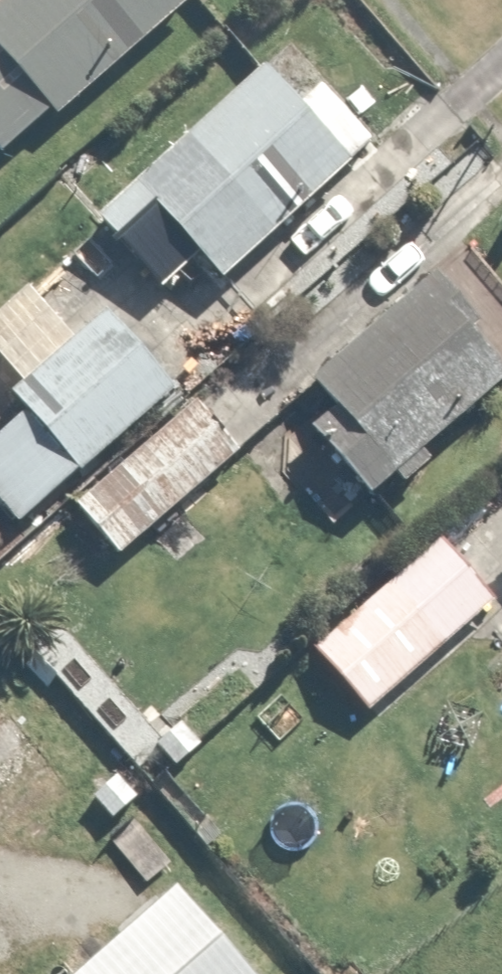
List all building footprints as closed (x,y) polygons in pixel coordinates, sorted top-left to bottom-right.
[(43,93),(58,109),(174,0),(0,0),(0,134),(43,93)] [(299,96),(263,59),(93,206),(155,277),(191,246),(216,274),(375,137),(321,76),(299,96)] [(310,376),(329,398),(309,416),(369,485),(501,367),(501,295),(458,245),(310,376)] [(9,521),(169,387),(107,312),(73,341),(27,286),(0,309),(0,344),(24,374),(10,386),(20,399),(0,415),(0,511),(9,521)] [(193,390),(68,498),(113,550),(238,442),(193,390)] [(333,668),(366,705),(490,592),(450,548),(397,596),(380,577),(297,652),(321,679),(333,668)] [(0,721),(0,794),(50,755),(15,709),(0,721)] [(166,885),(60,973),(249,973),(171,881),(166,885)]
